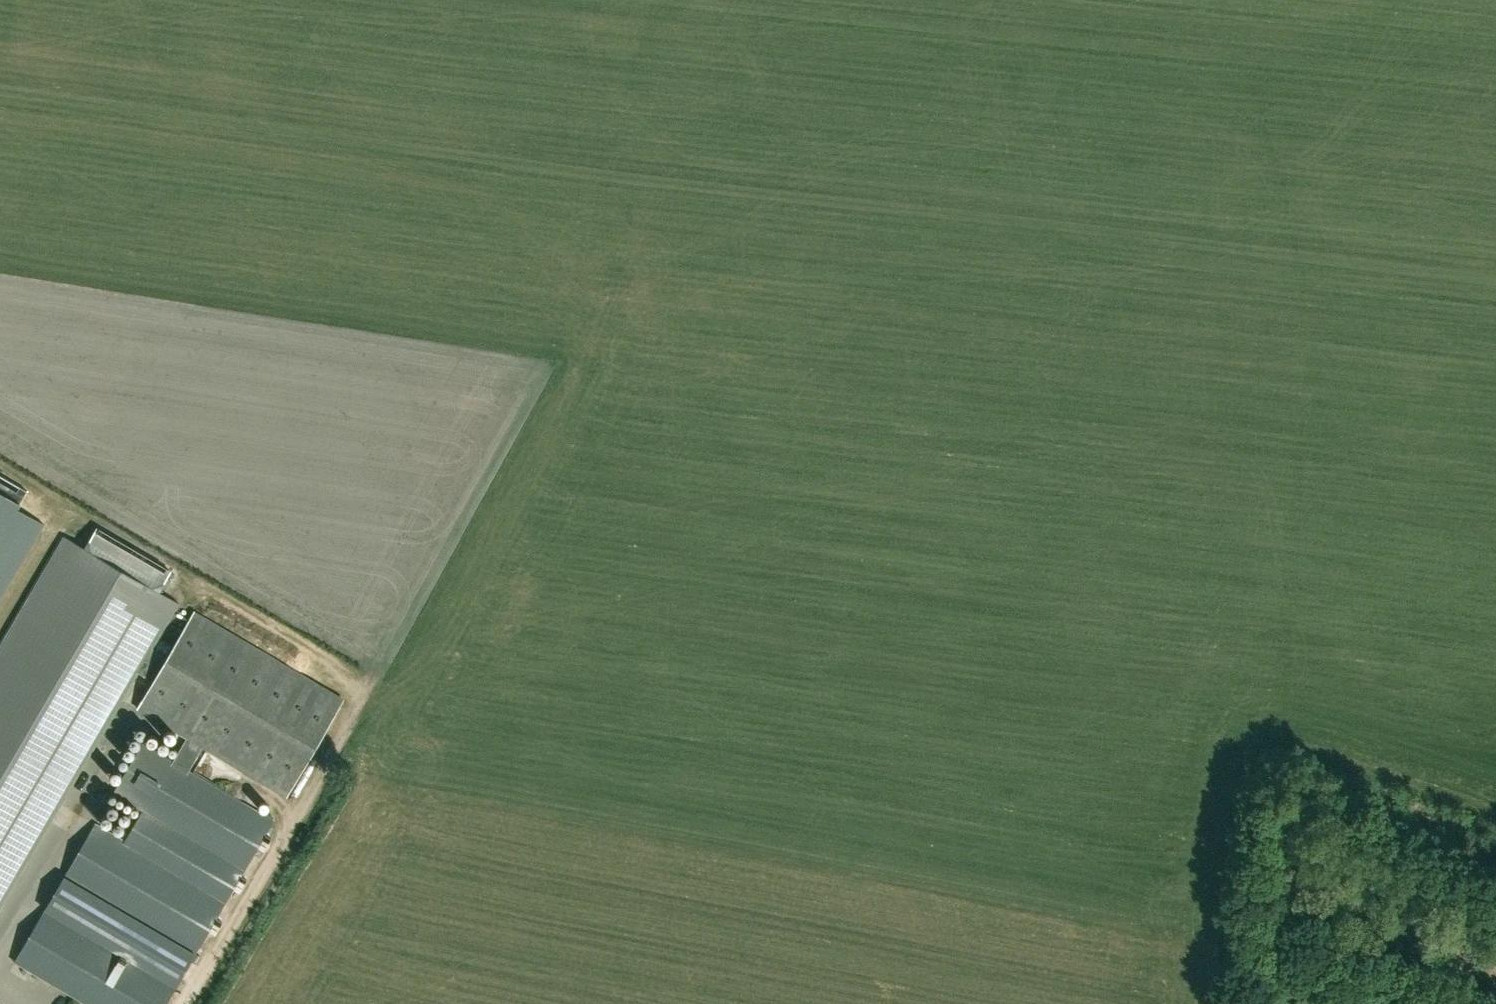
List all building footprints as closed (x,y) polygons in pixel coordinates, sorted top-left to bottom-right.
[(18,508),(28,491),(0,475),(0,600),(45,524),(18,508)] [(168,655),(153,647),(179,601),(159,590),(171,570),(96,528),(84,547),(64,535),(0,644),(0,908),(137,673),(152,681),(136,708),(187,738),(172,760),(144,744),(137,756),(133,753),(124,769),(128,771),(115,792),(145,810),(124,844),(95,827),(88,839),(84,836),(75,852),(78,854),(66,875),(196,953),(209,930),(215,934),(222,922),(216,918),(230,894),(233,896),(236,890),(240,892),(247,879),(241,876),(255,853),(260,857),(271,838),(266,835),(274,821),(189,770),(202,748),(285,797),(343,696),(194,610),(168,655)] [(195,954),(65,877),(46,909),(177,985),(195,954)] [(89,1003),(166,1003),(176,987),(46,910),(16,961),(89,1003)]
